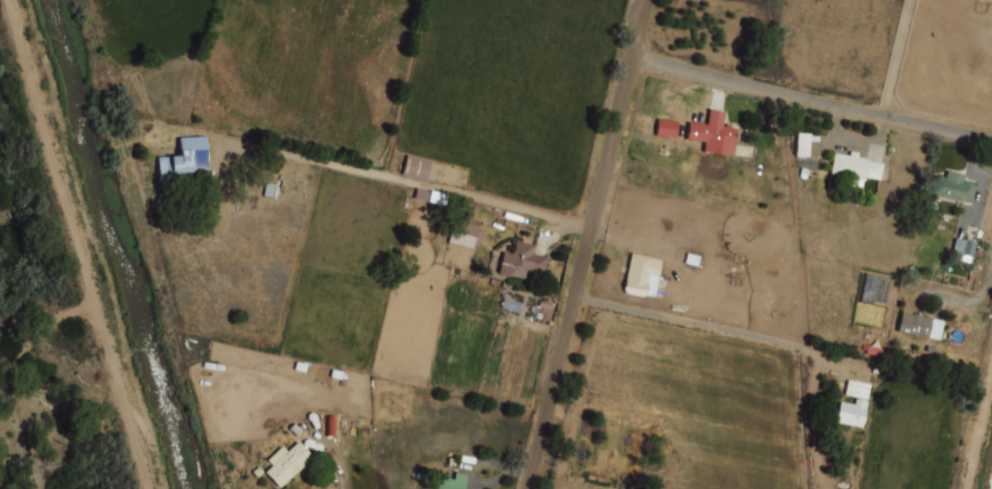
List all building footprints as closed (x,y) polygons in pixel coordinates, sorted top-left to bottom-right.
[(709,108),(724,110),(722,126),(725,126),(726,123),(730,124),(730,127),(736,127),(732,155),(702,151),(703,142),(685,140),(688,122),(707,124),(709,108)] [(654,136),(675,138),(677,121),(656,119),(654,136)] [(807,156),(807,133),(795,133),(795,156),(807,156)] [(182,138),(209,136),(211,170),(181,172),(181,181),(162,182),(160,155),(183,154),(182,138)] [(835,153),(849,155),(849,151),(858,152),(858,157),(868,159),(868,160),(883,163),(881,181),(862,178),(861,188),(849,186),(851,176),(832,173),(835,153)] [(401,174),(424,181),(429,162),(406,155),(401,174)] [(947,170),(965,175),(964,179),(973,182),(973,185),(975,185),(970,203),(930,193),(935,174),(945,177),(947,170)] [(473,248),(480,222),(454,216),(448,242),(473,248)] [(952,257),(972,258),(974,240),(953,238),(952,257)] [(514,241),(534,246),(533,254),(546,257),(540,281),(498,272),(503,251),(512,253),(514,241)] [(629,253),(661,259),(654,294),(645,293),(645,297),(622,292),(626,274),(620,273),(621,264),(626,265),(629,253)] [(900,311),(943,321),(938,341),(896,331),(900,311)] [(855,399),(867,401),(861,428),(835,423),(840,401),(854,403),(855,399)] [(272,459),(286,447),(291,452),(301,443),(315,458),(306,466),(308,469),(299,476),(297,474),(283,487),(270,473),(278,466),(272,459)] [(465,488),(470,488),(435,488),(436,484),(441,485),(443,477),(453,479),(455,472),(467,475),(465,488)]
